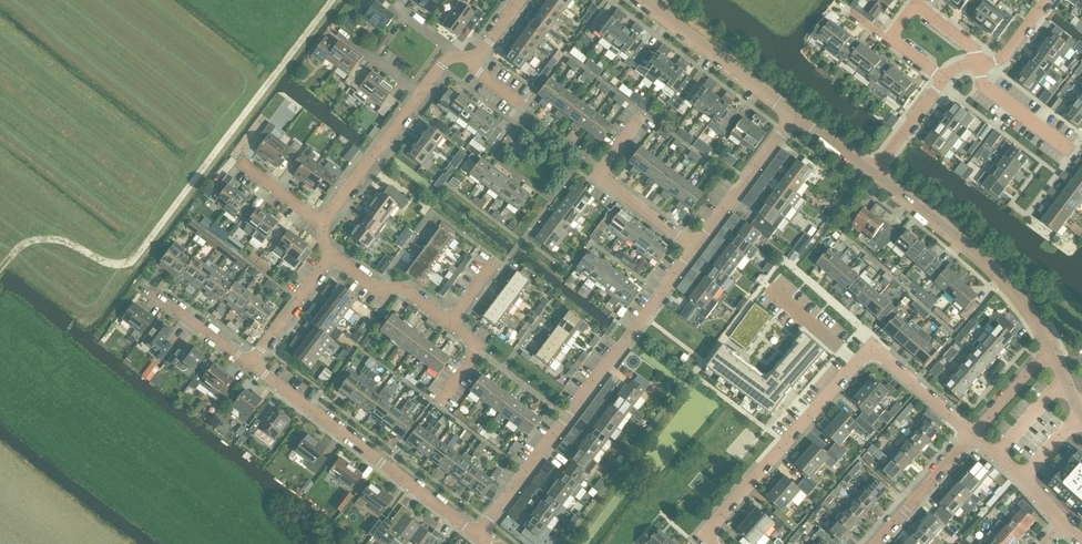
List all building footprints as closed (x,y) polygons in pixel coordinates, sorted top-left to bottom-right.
[(386,2),(384,0),(369,0),(374,4),(364,17),(382,31),(393,16),(381,8),(386,2)] [(411,1),(418,7),(419,5),(430,14),(440,0),(412,0),(411,1)] [(559,18),(561,16),(540,0),(537,4),(542,8),(539,12),(555,24),(559,18)] [(566,8),(555,0),(548,0),(547,1),(546,0),(540,0),(561,16),(559,18),(565,23),(568,19),(562,14),(566,8)] [(572,0),(555,0),(566,8),(572,0)] [(894,2),(891,0),(862,0),(858,5),(865,10),(861,15),(873,24),(882,12),(884,14),(894,2)] [(949,5),(954,9),(957,8),(961,12),(961,11),(967,15),(978,0),(954,0),(949,5)] [(987,0),(978,0),(967,15),(972,19),(972,20),(976,23),(976,26),(981,29),(997,8),(987,1),(987,0)] [(1081,0),(1066,0),(1074,6),(1072,9),(1074,10),(1081,0)] [(1074,10),(1075,11),(1077,8),(1081,12),(1081,0),(1074,10)] [(478,9),(474,14),(459,3),(442,25),(458,37),(469,22),(475,27),(484,14),(478,9)] [(592,15),(597,8),(592,4),(587,11),(592,15)] [(1008,13),(1007,16),(997,8),(981,29),(985,33),(988,32),(992,36),(993,35),(999,39),(1015,18),(1008,13)] [(603,39),(622,13),(618,9),(611,18),(606,14),(605,15),(601,12),(589,27),(594,30),(593,31),(602,38),(603,39)] [(586,24),(592,15),(587,11),(586,12),(587,12),(581,20),(586,24)] [(550,29),(555,24),(539,12),(536,17),(530,13),(528,15),(549,31),(548,34),(553,38),(556,34),(550,29)] [(607,50),(624,28),(619,25),(626,16),(622,13),(603,39),(602,38),(598,43),(607,50)] [(547,33),(548,34),(549,31),(528,15),(525,19),(531,23),(527,27),(543,39),(547,33)] [(831,22),(829,25),(823,21),(812,36),(827,48),(828,48),(842,29),(838,25),(835,26),(831,22)] [(620,52),(640,26),(636,23),(629,32),(624,28),(607,50),(616,57),(620,52)] [(646,47),(642,43),(642,42),(637,38),(644,29),(640,26),(620,52),(629,58),(624,64),(630,68),(632,66),(646,47)] [(539,45),(543,39),(527,27),(524,32),(519,28),(517,31),(538,47),(536,49),(542,53),(545,50),(539,45)] [(847,35),(846,32),(842,29),(828,48),(827,48),(826,50),(840,61),(837,64),(839,65),(857,40),(852,36),(851,38),(847,35)] [(536,49),(538,47),(517,31),(514,34),(519,38),(516,43),(531,55),(532,54),(536,49)] [(1065,35),(1061,40),(1053,34),(1049,40),(1047,38),(1043,43),(1045,44),(1046,44),(1061,56),(1064,59),(1076,43),(1065,35)] [(336,46),(331,43),(325,38),(311,57),(322,65),(326,59),(337,68),(350,50),(339,42),(336,46)] [(862,46),(863,44),(857,40),(839,65),(840,66),(843,62),(857,73),(873,52),(868,49),(866,49),(862,46)] [(535,57),(532,54),(531,55),(516,43),(512,47),(507,44),(505,46),(526,62),(526,63),(529,65),(535,57)] [(644,78),(668,47),(663,44),(656,53),(651,49),(651,50),(646,47),(632,66),(637,69),(635,72),(644,78)] [(1054,65),(1061,56),(1046,44),(1045,44),(1042,49),(1040,47),(1036,52),(1054,65)] [(525,65),(526,63),(526,62),(505,46),(502,50),(508,54),(504,59),(520,70),(524,64),(525,65)] [(657,80),(670,63),(665,59),(672,50),(668,47),(644,78),(653,85),(657,80)] [(360,74),(363,70),(356,65),(361,58),(350,50),(337,68),(349,77),(344,83),(350,88),(360,74)] [(878,58),(877,55),(873,52),(857,73),(871,84),(868,87),(869,88),(888,64),(883,59),(881,61),(878,58)] [(1035,58),(1031,63),(1047,75),(1054,65),(1036,52),(1033,56),(1035,58)] [(666,87),(686,61),(681,57),(675,66),(670,63),(657,80),(666,87)] [(571,68),(574,63),(569,60),(566,65),(571,68)] [(596,65),(589,60),(585,66),(592,71),(596,65)] [(666,87),(662,92),(671,98),(667,103),(672,107),(687,88),(692,81),(687,77),(688,77),(683,73),(690,64),(686,61),(666,87)] [(575,72),(579,67),(574,63),(571,68),(575,72)] [(1025,66),(1022,71),(1039,84),(1044,78),(1046,80),(1054,86),(1057,82),(1048,76),(1047,75),(1031,63),(1027,68),(1025,66)] [(893,69),(894,68),(888,64),(869,88),(871,89),(873,86),(887,96),(904,75),(899,72),(896,72),(893,69)] [(592,71),(599,76),(603,71),(596,65),(592,71)] [(545,68),(539,76),(544,79),(550,71),(545,68)] [(586,80),(590,75),(585,71),(581,76),(586,80)] [(1021,77),(1017,82),(1032,94),(1039,84),(1022,71),(1018,75),(1021,77)] [(364,105),(369,99),(383,81),(371,73),(366,79),(360,74),(350,88),(356,92),(353,96),(364,105)] [(591,83),(594,79),(590,75),(586,80),(591,83)] [(908,81),(908,79),(904,75),(887,96),(903,108),(918,89),(912,85),(913,85),(908,81)] [(538,87),(544,79),(539,76),(533,84),(538,87)] [(694,108),(714,82),(709,78),(702,87),(697,83),(696,84),(692,81),(672,107),(677,111),(685,101),(694,108)] [(542,107),(557,86),(549,80),(538,95),(542,99),(538,104),(542,107)] [(381,108),(377,113),(383,117),(395,101),(389,96),(394,89),(383,81),(369,99),(381,108)] [(703,115),(716,98),(711,94),(717,85),(714,82),(694,108),(703,115)] [(1054,95),(1061,86),(1057,82),(1054,86),(1050,92),(1054,95)] [(601,91),(605,87),(600,83),(597,88),(601,91)] [(553,107),(565,91),(557,86),(542,107),(545,109),(549,104),(553,107)] [(606,95),(610,90),(605,87),(601,91),(606,95)] [(458,118),(471,101),(466,97),(465,100),(460,96),(458,98),(449,90),(437,106),(447,114),(449,111),(458,118)] [(1054,95),(1050,92),(1047,90),(1040,100),(1047,105),(1054,95)] [(557,118),(573,97),(565,91),(553,107),(558,111),(554,116),(557,118)] [(1077,91),(1074,95),(1081,102),(1081,94),(1077,91)] [(712,121),(732,95),(727,92),(720,101),(716,98),(703,115),(712,121)] [(712,121),(707,127),(721,137),(738,116),(733,112),(734,111),(729,107),(735,98),(732,95),(712,121)] [(1074,95),(1071,100),(1075,103),(1071,108),(1081,116),(1081,102),(1074,95)] [(569,119),(581,103),(573,97),(557,118),(560,121),(564,115),(569,119)] [(1056,97),(1049,107),(1055,112),(1062,102),(1057,98),(1056,97)] [(622,107),(625,102),(620,98),(617,103),(622,107)] [(638,105),(647,112),(651,107),(642,100),(638,105)] [(475,107),(476,105),(471,101),(458,118),(468,125),(479,110),(475,107)] [(573,130),(588,109),(581,103),(569,119),(573,122),(569,127),(573,130)] [(955,104),(948,114),(963,126),(967,129),(975,119),(971,116),(955,104)] [(1064,119),(1079,130),(1081,127),(1081,116),(1071,108),(1064,119)] [(584,130),(596,115),(588,109),(573,130),(576,132),(580,127),(584,130)] [(485,112),(484,114),(479,110),(468,125),(478,133),(490,115),(485,112)] [(967,129),(963,126),(948,114),(940,124),(956,135),(960,138),(960,139),(968,129),(967,129)] [(494,121),(495,119),(490,115),(478,133),(487,140),(485,142),(491,146),(503,131),(497,127),(499,125),(494,121)] [(588,141),(604,120),(596,115),(584,130),(589,134),(585,139),(588,141)] [(741,144),(754,126),(743,118),(730,135),(741,144)] [(600,142),(612,127),(604,120),(588,141),(591,144),(595,139),(600,142)] [(271,134),(275,128),(270,123),(259,137),(265,141),(256,153),(266,160),(280,141),(271,134)] [(960,138),(956,135),(940,124),(933,133),(953,148),(960,138)] [(983,141),(992,128),(986,124),(977,137),(983,141)] [(436,147),(444,137),(429,126),(423,134),(422,133),(420,135),(436,147)] [(753,152),(765,135),(754,126),(741,144),(753,152)] [(661,136),(665,132),(660,128),(657,133),(661,136)] [(676,134),(684,140),(688,135),(680,129),(676,134)] [(993,148),(1002,136),(995,130),(986,143),(993,148)] [(666,140),(670,135),(665,132),(661,136),(666,140)] [(945,158),(953,148),(933,133),(926,143),(945,158)] [(429,157),(436,147),(420,135),(419,138),(419,139),(414,146),(413,145),(429,157)] [(694,139),(688,135),(684,140),(690,145),(694,139)] [(459,138),(455,142),(460,146),(463,148),(466,144),(463,141),(459,138)] [(677,148),(680,143),(676,140),(672,145),(677,148)] [(290,160),(300,146),(295,142),(290,148),(280,141),(266,160),(267,161),(266,162),(270,165),(272,165),(276,168),(285,156),(290,160)] [(681,152),(685,147),(680,143),(677,148),(681,152)] [(476,157),(481,154),(468,144),(465,149),(476,157)] [(422,167),(429,157),(413,145),(411,147),(412,148),(407,156),(422,167)] [(1029,160),(1013,148),(1009,145),(1001,155),(1005,158),(1006,158),(1021,170),(1029,160)] [(298,160),(291,169),(296,173),(294,176),(304,184),(318,164),(313,160),(316,156),(312,153),(314,151),(308,146),(298,160)] [(354,157),(359,150),(353,146),(348,152),(354,157)] [(633,175),(648,154),(640,148),(628,163),(633,167),(629,172),(633,175)] [(782,149),(779,153),(788,159),(791,155),(783,150),(782,149)] [(692,160),(696,155),(691,151),(687,156),(692,160)] [(728,162),(732,156),(726,152),(722,158),(728,162)] [(480,161),(475,157),(471,154),(468,159),(476,166),(469,175),(479,182),(491,166),(489,165),(488,166),(481,160),(480,161)] [(644,175),(656,160),(648,154),(633,175),(636,177),(640,172),(644,175)] [(697,163),(700,158),(696,155),(692,160),(697,163)] [(1001,155),(994,164),(995,165),(1014,179),(1021,170),(1006,158),(1005,158),(1001,155)] [(733,166),(737,160),(732,156),(728,162),(733,166)] [(798,162),(790,172),(805,183),(813,173),(818,167),(806,158),(801,164),(798,162)] [(648,186),(664,165),(656,160),(644,175),(649,179),(645,184),(648,186)] [(774,160),(771,164),(779,170),(782,166),(774,160)] [(959,175),(967,165),(963,162),(955,172),(959,175)] [(342,172),(333,165),(330,163),(327,164),(323,168),(318,164),(304,184),(314,191),(317,187),(325,194),(342,172)] [(708,171),(711,167),(707,163),(703,168),(708,171)] [(660,187),(671,171),(664,165),(648,186),(651,189),(655,183),(660,187)] [(963,178),(966,174),(970,168),(967,165),(959,175),(963,178)] [(995,165),(988,174),(991,177),(1007,189),(1014,179),(995,165)] [(489,189),(500,175),(493,169),(494,168),(491,166),(479,182),(489,189)] [(712,175),(716,170),(711,167),(708,171),(712,175)] [(663,198),(679,177),(671,171),(660,187),(664,190),(660,196),(663,198)] [(766,171),(763,175),(771,181),(774,177),(766,171)] [(790,172),(782,183),(797,194),(805,183),(790,172)] [(1075,180),(1064,172),(1062,175),(1081,190),(1081,177),(1078,175),(1075,180)] [(986,173),(978,183),(984,187),(999,198),(1007,189),(991,177),(988,174),(986,173)] [(498,197),(510,181),(508,179),(507,180),(500,175),(489,189),(498,197)] [(1081,202),(1081,190),(1062,175),(1060,177),(1070,185),(1066,191),(1081,202)] [(675,198),(687,183),(679,177),(663,198),(667,200),(671,195),(675,198)] [(461,184),(453,178),(449,184),(456,190),(461,184)] [(519,189),(512,183),(513,183),(510,181),(498,197),(508,204),(519,189)] [(758,182),(755,186),(763,192),(766,188),(758,181),(758,182)] [(224,211),(236,194),(226,187),(226,188),(220,183),(208,199),(214,204),(216,200),(219,202),(218,206),(224,211)] [(679,209),(695,189),(687,183),(675,198),(680,202),(676,207),(679,209)] [(782,183),(774,193),(794,208),(801,198),(797,194),(782,183)] [(588,209),(587,207),(588,206),(586,204),(591,197),(576,185),(563,203),(581,216),(582,214),(583,215),(584,215),(586,215),(588,214),(589,211),(588,209)] [(402,210),(409,201),(389,186),(382,194),(379,192),(371,202),(389,216),(397,206),(402,210)] [(519,189),(508,204),(518,211),(529,196),(522,191),(522,190),(520,188),(519,189)] [(1066,191),(1063,196),(1052,188),(1050,190),(1076,210),(1081,202),(1066,191)] [(691,210),(703,195),(695,189),(679,209),(682,212),(686,207),(691,210)] [(1070,218),(1076,210),(1050,190),(1048,193),(1058,201),(1054,206),(1070,218)] [(750,192),(747,196),(755,202),(758,198),(750,192)] [(774,193),(767,204),(786,218),(794,208),(774,193)] [(246,202),(236,194),(224,211),(234,218),(237,214),(242,218),(251,206),(246,202)] [(389,216),(371,202),(364,213),(367,215),(363,221),(379,233),(385,226),(384,222),(389,216)] [(575,223),(581,216),(563,203),(554,215),(569,227),(573,221),(575,223)] [(860,203),(850,216),(856,221),(852,227),(862,234),(882,208),(877,204),(870,213),(865,210),(866,208),(860,203)] [(759,216),(755,221),(773,235),(786,218),(767,204),(758,215),(759,216)] [(251,237),(267,217),(257,210),(256,210),(251,206),(242,218),(247,222),(247,223),(244,232),(251,237)] [(1054,206),(1051,212),(1043,206),(1041,209),(1064,226),(1070,218),(1054,206)] [(882,208),(862,234),(871,241),(872,241),(878,246),(884,250),(891,242),(899,232),(892,227),(885,222),(884,224),(879,221),(886,211),(882,208)] [(1058,234),(1064,226),(1041,209),(1039,212),(1046,217),(1042,223),(1058,234)] [(610,211),(605,216),(612,221),(616,215),(610,211)] [(619,238),(632,220),(620,211),(616,215),(612,221),(608,226),(614,230),(612,232),(619,238)] [(734,214),(731,218),(739,224),(742,220),(734,214)] [(565,232),(569,227),(554,215),(545,227),(562,240),(567,234),(565,232)] [(272,241),(281,229),(276,225),(277,225),(267,217),(251,237),(261,245),(267,237),(272,241)] [(633,245),(644,229),(632,220),(619,238),(626,243),(627,241),(633,245)] [(367,249),(379,233),(363,221),(358,226),(357,226),(349,236),(360,244),(359,246),(364,249),(365,248),(367,249)] [(747,224),(739,235),(754,246),(761,236),(762,236),(769,241),(773,235),(755,221),(750,227),(747,224)] [(191,222),(186,228),(196,236),(197,236),(202,230),(191,222)] [(725,225),(722,229),(731,235),(734,231),(726,225),(725,225)] [(448,247),(453,239),(437,227),(432,235),(448,247)] [(557,247),(562,240),(545,227),(535,240),(551,251),(555,246),(557,247)] [(909,232),(904,228),(892,241),(897,246),(896,246),(907,255),(920,241),(909,232)] [(282,261),(297,240),(287,233),(281,229),(272,241),(278,245),(272,253),(282,261)] [(644,256),(657,238),(644,229),(633,245),(638,249),(637,251),(644,256)] [(196,236),(193,241),(196,244),(200,239),(206,244),(211,237),(202,230),(197,236),(196,236)] [(225,242),(230,235),(223,230),(218,237),(225,242)] [(805,233),(792,249),(800,255),(813,240),(805,233)] [(442,254),(448,247),(432,235),(426,243),(442,254)] [(732,244),(731,245),(746,257),(745,257),(751,261),(759,251),(754,246),(739,235),(732,244)] [(842,236),(839,239),(846,245),(850,249),(854,245),(853,244),(843,235),(842,236)] [(717,236),(714,240),(722,246),(726,242),(718,236),(717,236)] [(211,237),(206,244),(216,251),(221,244),(211,237)] [(657,238),(644,256),(650,261),(652,259),(658,263),(669,248),(657,238)] [(406,242),(401,239),(397,246),(401,249),(406,242)] [(300,262),(303,264),(312,252),(307,248),(297,240),(282,261),(294,270),(300,262)] [(919,242),(907,256),(917,264),(929,250),(919,242)] [(169,273),(183,255),(186,251),(176,243),(161,263),(166,267),(164,269),(169,273)] [(436,262),(442,254),(426,243),(421,250),(436,262)] [(225,258),(231,251),(221,244),(216,251),(225,258)] [(731,245),(723,256),(738,267),(745,257),(746,257),(731,245)] [(854,245),(850,249),(857,255),(861,251),(854,245)] [(709,246),(706,250),(715,257),(716,255),(718,252),(710,246),(709,246)] [(431,269),(436,262),(421,250),(415,258),(431,269)] [(929,250),(917,264),(927,273),(932,277),(933,276),(937,271),(943,265),(938,261),(939,259),(929,250)] [(235,265),(240,259),(231,251),(225,258),(235,265)] [(828,274),(841,260),(830,251),(818,265),(828,274)] [(588,279),(601,261),(589,252),(577,267),(583,272),(581,274),(588,279)] [(469,263),(473,258),(468,254),(464,259),(469,263)] [(192,262),(183,255),(169,273),(174,276),(176,274),(181,278),(183,274),(192,262)] [(866,256),(863,259),(871,266),(874,262),(866,255),(866,256)] [(723,256),(715,267),(730,278),(738,267),(723,256)] [(701,257),(698,261),(707,267),(710,263),(702,257),(701,257)] [(205,266),(204,265),(195,258),(192,262),(183,274),(188,278),(186,280),(191,284),(205,266)] [(425,277),(431,269),(415,258),(409,265),(425,277)] [(242,270),(247,264),(240,259),(235,265),(242,270)] [(466,267),(469,263),(464,259),(461,264),(466,267)] [(214,273),(217,269),(218,267),(208,260),(204,265),(205,266),(191,284),(196,287),(198,285),(202,289),(214,273)] [(602,286),(613,270),(601,261),(588,279),(595,284),(596,282),(602,286)] [(840,261),(828,275),(838,283),(850,269),(849,268),(840,261)] [(874,262),(871,266),(878,273),(881,269),(874,262)] [(895,269),(888,262),(884,265),(892,272),(895,269)] [(420,285),(425,277),(409,265),(404,273),(420,285)] [(708,276),(707,277),(722,288),(730,278),(715,267),(708,276)] [(693,268),(690,272),(699,278),(702,274),(693,268)] [(210,298),(227,276),(217,269),(214,273),(202,289),(207,292),(205,294),(210,298)] [(458,278),(461,273),(457,269),(453,274),(458,278)] [(850,269),(838,283),(848,292),(860,278),(850,269)] [(905,277),(898,270),(897,270),(895,269),(892,272),(902,281),(905,277)] [(612,297),(626,280),(613,270),(602,286),(607,290),(606,292),(612,297)] [(948,270),(935,284),(946,293),(958,279),(948,270)] [(525,291),(531,283),(515,271),(509,279),(525,291)] [(860,278),(848,292),(858,301),(871,286),(870,286),(873,282),(866,276),(869,274),(866,271),(860,278)] [(886,274),(883,277),(890,284),(894,280),(886,273),(886,274)] [(454,283),(458,278),(453,274),(450,279),(454,283)] [(761,275),(756,282),(761,285),(767,277),(767,276),(761,275)] [(233,287),(236,283),(227,276),(210,298),(216,302),(217,300),(222,303),(225,300),(224,300),(234,287),(233,287)] [(707,277),(699,288),(714,299),(722,288),(707,277)] [(909,287),(913,283),(905,277),(902,281),(909,287)] [(685,278),(682,282),(683,283),(690,288),(694,284),(685,278)] [(519,298),(525,291),(509,279),(503,286),(519,298)] [(958,279),(946,293),(956,302),(968,288),(958,279)] [(278,287),(268,280),(264,286),(274,293),(278,287)] [(636,291),(638,289),(626,280),(612,297),(608,303),(615,308),(619,304),(623,306),(624,306),(627,308),(639,293),(636,291)] [(894,280),(890,284),(897,290),(901,287),(901,286),(894,280)] [(232,309),(246,291),(236,283),(233,287),(234,287),(224,300),(225,300),(229,303),(227,305),(232,309)] [(328,285),(324,290),(350,309),(357,299),(340,286),(336,291),(328,285)] [(447,293),(450,288),(445,285),(442,289),(447,293)] [(513,306),(519,298),(503,286),(498,294),(513,306)] [(870,287),(858,301),(868,310),(880,296),(873,290),(870,287)] [(699,288),(690,299),(703,309),(699,314),(706,320),(719,303),(714,299),(699,288)] [(968,288),(956,302),(965,310),(960,316),(966,321),(979,306),(974,301),(978,297),(968,288)] [(443,298),(447,293),(442,289),(438,294),(443,298)] [(324,290),(321,295),(329,301),(325,305),(343,318),(350,309),(324,290)] [(244,314),(256,298),(246,291),(232,309),(238,313),(239,311),(244,314)] [(508,313),(513,306),(498,294),(492,301),(508,313)] [(880,296),(868,310),(877,318),(882,323),(895,309),(880,296)] [(252,324),(265,306),(256,298),(244,314),(248,317),(246,319),(252,324)] [(546,307),(550,302),(545,298),(541,303),(546,307)] [(744,298),(740,303),(744,306),(748,301),(744,298)] [(931,309),(934,305),(927,299),(923,303),(931,309)] [(502,321),(508,313),(492,301),(486,309),(502,321)] [(692,323),(702,309),(692,301),(680,316),(691,324),(692,323)] [(915,302),(912,306),(920,313),(923,309),(915,302)] [(543,311),(546,307),(541,303),(538,308),(543,311)] [(741,311),(744,306),(740,303),(736,308),(741,311)] [(134,304),(122,320),(135,330),(131,336),(136,339),(137,341),(154,319),(134,304)] [(314,304),(310,309),(335,328),(343,318),(325,305),(322,310),(314,304)] [(755,304),(747,315),(764,328),(772,317),(755,304)] [(265,306),(252,324),(257,327),(258,325),(263,329),(275,313),(265,306)] [(941,318),(945,315),(937,307),(933,311),(941,318)] [(310,309),(306,314),(314,320),(311,324),(311,325),(328,338),(335,328),(310,309)] [(496,328),(502,321),(486,309),(481,316),(496,328)] [(927,319),(930,315),(923,309),(920,313),(927,319)] [(583,334),(589,326),(567,310),(561,318),(577,330),(583,334)] [(736,317),(728,311),(721,320),(730,326),(736,317)] [(535,322),(538,317),(534,313),(530,318),(535,322)] [(1000,313),(990,325),(995,330),(991,334),(1007,349),(1010,346),(1009,344),(1014,338),(1010,334),(1016,327),(1015,327),(1005,318),(1000,313)] [(747,315),(738,327),(755,340),(764,328),(747,315)] [(948,325),(952,321),(945,315),(941,318),(948,325)] [(390,339),(402,323),(392,316),(380,332),(390,339)] [(891,324),(884,331),(885,331),(896,340),(908,326),(907,326),(897,317),(891,324)] [(531,326),(535,322),(530,318),(526,323),(531,326)] [(571,337),(577,330),(561,318),(556,325),(571,337)] [(940,330),(943,326),(935,319),(932,323),(940,330)] [(365,321),(358,330),(364,334),(364,333),(369,328),(371,325),(365,321)] [(908,326),(896,340),(906,349),(918,335),(919,334),(922,330),(912,321),(907,326),(908,326)] [(166,343),(174,334),(158,322),(143,342),(157,352),(154,355),(161,360),(171,347),(166,343)] [(307,322),(303,327),(311,333),(308,338),(325,350),(332,340),(328,338),(311,325),(311,324),(307,322)] [(400,346),(412,330),(402,323),(390,339),(400,346)] [(970,324),(964,330),(969,335),(975,328),(970,324)] [(566,345),(571,337),(556,325),(550,333),(566,345)] [(943,326),(940,330),(947,337),(950,333),(943,326)] [(730,338),(747,351),(755,340),(738,327),(730,338)] [(524,337),(527,332),(522,328),(519,333),(524,337)] [(409,354),(421,338),(412,330),(400,346),(409,354)] [(520,341),(524,337),(519,333),(515,338),(520,341)] [(560,352),(566,345),(550,333),(544,340),(560,352)] [(724,345),(707,368),(708,369),(714,373),(721,379),(727,383),(734,388),(740,392),(747,398),(752,402),(760,407),(765,411),(772,417),(787,397),(786,396),(792,389),(793,390),(799,383),(804,378),(810,371),(815,366),(820,359),(825,354),(826,353),(805,334),(796,343),(799,346),(796,350),(781,366),(775,373),(775,374),(772,377),(774,379),(773,381),(770,384),(768,383),(754,372),(734,358),(732,356),(734,353),(724,345)] [(961,334),(955,340),(957,342),(960,345),(966,338),(961,334)] [(990,335),(982,344),(998,359),(1001,356),(1000,355),(1001,354),(1005,349),(1006,350),(1007,349),(991,334),(990,335)] [(918,335),(906,349),(916,358),(928,344),(927,344),(920,337),(918,335)] [(131,336),(128,340),(132,344),(136,339),(131,336)] [(296,336),(293,341),(318,360),(325,350),(308,338),(304,343),(296,336)] [(597,344),(600,340),(595,336),(592,341),(597,344)] [(419,361),(431,345),(421,338),(409,354),(419,361)] [(555,360),(560,352),(544,340),(539,348),(555,360)] [(293,341),(289,346),(297,352),(293,357),(310,370),(318,360),(293,341)] [(593,349),(597,344),(592,341),(588,345),(593,349)] [(982,344),(981,345),(977,342),(973,346),(977,350),(973,355),(989,369),(992,366),(991,365),(996,359),(997,360),(998,359),(982,344)] [(928,344),(916,358),(925,366),(925,367),(927,365),(938,353),(928,344)] [(429,368),(440,352),(431,345),(419,361),(429,368)] [(179,348),(169,362),(175,367),(180,371),(188,378),(193,372),(204,357),(189,346),(184,352),(179,348)] [(952,347),(949,351),(955,357),(959,353),(953,348),(952,347)] [(549,367),(555,360),(539,348),(533,356),(549,367)] [(342,364),(349,354),(344,349),(336,359),(342,364)] [(585,359),(589,355),(584,351),(581,356),(585,359)] [(950,363),(955,357),(949,351),(943,357),(950,363)] [(439,375),(450,359),(440,352),(429,368),(439,375)] [(685,364),(689,357),(685,354),(680,360),(685,364)] [(965,364),(964,365),(980,379),(983,376),(982,375),(987,369),(988,370),(989,369),(973,355),(965,364)] [(582,364),(585,359),(581,356),(577,360),(582,364)] [(939,362),(930,373),(937,379),(946,368),(939,363),(939,362)] [(209,392),(224,372),(214,364),(205,376),(199,372),(189,387),(194,391),(199,385),(209,392)] [(964,365),(955,376),(971,390),(974,386),(973,385),(978,379),(979,380),(980,379),(964,365)] [(154,366),(144,378),(150,382),(159,369),(154,366)] [(348,370),(337,384),(341,387),(338,391),(350,400),(370,372),(371,370),(366,366),(360,374),(361,375),(359,378),(353,373),(348,370)] [(574,374),(578,370),(573,366),(569,371),(574,374)] [(326,369),(319,378),(326,383),(333,374),(326,369)] [(571,379),(574,374),(569,371),(566,375),(571,379)] [(225,392),(234,380),(224,372),(209,392),(218,399),(214,405),(219,410),(230,396),(225,392)] [(370,372),(350,400),(360,408),(372,391),(377,385),(370,380),(374,375),(370,372)] [(612,375),(609,380),(617,385),(616,387),(615,387),(616,388),(621,391),(618,396),(632,407),(645,391),(633,382),(629,387),(629,388),(626,385),(620,381),(612,375)] [(482,376),(470,392),(480,400),(492,384),(482,376)] [(955,376),(945,386),(960,400),(961,400),(965,396),(964,395),(969,389),(970,390),(971,390),(955,376)] [(873,379),(863,389),(880,404),(889,394),(892,396),(896,391),(889,384),(885,389),(873,379)] [(392,388),(371,416),(381,424),(394,407),(387,402),(399,387),(395,383),(391,388),(392,388)] [(490,407),(502,391),(492,384),(480,400),(490,407)] [(372,391),(360,408),(371,416),(392,388),(391,388),(387,385),(378,396),(372,391)] [(604,387),(601,391),(603,392),(609,397),(612,393),(606,388),(604,387)] [(863,389),(852,401),(854,403),(864,412),(861,416),(873,426),(880,419),(881,417),(880,417),(874,411),(880,404),(863,389)] [(244,390),(232,406),(243,415),(240,418),(245,422),(262,400),(261,400),(256,396),(255,398),(244,390)] [(500,414),(511,398),(502,391),(490,407),(500,414)] [(618,396),(610,407),(624,418),(628,413),(634,417),(638,412),(632,408),(632,407),(618,396)] [(596,397),(593,401),(595,403),(601,407),(604,403),(598,399),(596,397)] [(509,421),(521,405),(511,398),(500,414),(509,421)] [(394,407),(381,424),(392,432),(413,403),(412,404),(412,405),(411,404),(408,402),(400,412),(394,407)] [(413,403),(392,432),(402,440),(415,423),(408,418),(417,407),(417,406),(413,403)] [(898,403),(889,413),(894,418),(903,408),(898,403)] [(911,404),(901,415),(906,418),(907,416),(915,408),(911,405),(911,404)] [(519,428),(531,412),(521,405),(509,421),(519,428)] [(610,407),(602,417),(616,429),(624,418),(610,407)] [(588,408),(585,412),(587,413),(593,418),(596,414),(590,409),(588,408)] [(257,420),(250,430),(255,434),(259,428),(274,440),(288,421),(272,409),(265,418),(262,423),(257,420)] [(922,422),(917,428),(919,430),(931,440),(940,430),(944,424),(929,410),(924,416),(926,417),(922,422)] [(843,412),(834,422),(850,436),(855,431),(862,437),(866,432),(871,436),(876,431),(872,427),(873,426),(861,416),(860,417),(855,422),(843,412)] [(530,413),(518,429),(526,434),(528,436),(540,420),(530,413)] [(901,415),(897,420),(901,423),(906,418),(901,415)] [(601,418),(594,428),(608,439),(616,429),(602,417),(601,418)] [(580,418),(577,422),(579,424),(585,429),(588,425),(582,420),(580,418)] [(834,423),(824,433),(831,439),(836,444),(832,448),(843,458),(847,453),(840,447),(850,436),(834,422),(834,423)] [(434,429),(417,451),(428,459),(440,443),(433,438),(442,426),(438,423),(433,429),(434,429)] [(418,426),(406,442),(417,451),(434,429),(433,429),(429,426),(425,432),(418,426)] [(594,428),(586,439),(600,450),(608,439),(594,428)] [(572,429),(569,433),(571,434),(577,439),(580,435),(574,430),(572,429)] [(913,433),(908,439),(910,440),(922,451),(931,440),(919,430),(915,435),(913,433)] [(301,444),(296,451),(296,452),(300,454),(311,463),(308,468),(315,474),(326,461),(320,456),(326,448),(317,442),(316,443),(307,436),(305,439),(304,439),(301,442),(301,444)] [(440,443),(428,459),(436,465),(438,467),(459,439),(455,436),(446,447),(440,443)] [(459,439),(438,467),(449,475),(461,459),(461,458),(454,454),(463,442),(459,439)] [(586,439),(578,449),(592,460),(600,450),(586,439)] [(564,440),(561,444),(563,445),(569,450),(572,446),(566,441),(564,440)] [(899,449),(898,449),(901,451),(912,461),(922,451),(910,440),(906,445),(904,443),(899,449)] [(461,459),(449,475),(460,483),(476,461),(480,455),(487,446),(482,442),(473,454),(474,455),(471,458),(465,453),(461,458),(461,459)] [(815,444),(806,454),(821,468),(826,463),(833,469),(837,464),(843,458),(832,448),(826,454),(816,446),(815,444)] [(874,445),(868,451),(869,452),(884,465),(880,470),(889,478),(894,482),(903,471),(892,461),(890,459),(874,446),(874,445)] [(572,463),(568,467),(580,476),(583,472),(584,472),(588,475),(597,464),(592,461),(592,460),(578,449),(569,461),(572,463)] [(898,449),(890,459),(892,461),(903,471),(912,461),(901,451),(898,449)] [(1050,487),(1072,506),(1081,515),(1081,516),(1081,453),(1080,452),(1074,460),(1069,465),(1067,468),(1063,471),(1055,480),(1051,486),(1050,487)] [(806,454),(796,466),(807,476),(803,481),(814,490),(818,486),(822,481),(816,475),(821,468),(806,454)] [(476,461),(460,483),(470,490),(482,475),(476,470),(480,464),(485,458),(480,455),(476,461)] [(331,470),(329,473),(350,489),(361,475),(340,459),(331,470)] [(548,461),(544,466),(553,472),(556,467),(548,461)] [(978,462),(968,473),(982,485),(983,484),(989,477),(1000,487),(1002,488),(1009,480),(987,462),(983,467),(978,462)] [(853,478),(862,468),(858,464),(849,475),(853,478)] [(563,474),(556,484),(570,495),(570,496),(574,499),(583,488),(580,486),(578,485),(576,483),(580,477),(580,476),(568,467),(563,474),(563,473),(563,474)] [(482,475),(470,490),(481,498),(484,495),(491,501),(499,490),(492,484),(493,483),(494,482),(501,471),(499,469),(496,470),(493,474),(493,473),(489,479),(482,475)] [(539,473),(536,477),(544,483),(546,481),(547,479),(539,473)] [(968,473),(959,483),(973,495),(974,494),(977,497),(982,490),(987,494),(991,490),(983,484),(982,485),(968,473)] [(848,484),(853,478),(849,475),(844,480),(848,484)] [(814,490),(803,481),(798,487),(786,477),(777,487),(793,501),(801,491),(808,497),(814,490)] [(863,488),(877,501),(887,490),(876,480),(873,478),(863,488)] [(530,485),(528,487),(536,493),(534,495),(535,496),(542,501),(540,505),(554,516),(563,506),(548,494),(547,495),(539,489),(531,483),(530,485)] [(959,483),(950,494),(964,506),(965,505),(964,505),(970,498),(978,505),(981,501),(977,497),(974,494),(973,495),(959,483)] [(360,498),(355,505),(362,510),(367,503),(371,506),(370,508),(380,515),(393,499),(386,494),(385,495),(370,484),(360,498)] [(548,494),(563,506),(570,496),(570,495),(556,484),(548,494)] [(777,487),(767,499),(778,509),(779,509),(774,514),(785,524),(793,532),(799,526),(787,515),(791,511),(787,508),(793,501),(777,487)] [(863,488),(854,499),(855,500),(857,501),(868,512),(877,501),(863,488)] [(835,499),(839,494),(835,490),(830,495),(835,499)] [(353,497),(346,492),(338,504),(345,509),(353,497)] [(523,494),(520,498),(528,504),(531,500),(523,494)] [(942,507),(937,512),(949,522),(950,522),(954,517),(961,509),(969,515),(972,511),(965,505),(964,506),(950,494),(940,505),(942,507)] [(829,505),(835,499),(830,495),(825,501),(829,505)] [(1032,517),(1036,511),(1023,500),(1019,505),(1023,509),(1015,518),(1008,512),(1005,515),(1013,521),(1014,519),(1028,531),(1037,521),(1032,517)] [(850,503),(845,509),(859,521),(868,512),(857,501),(855,503),(853,505),(850,503)] [(515,504),(512,509),(520,515),(523,511),(515,504)] [(540,505),(532,516),(547,528),(552,531),(559,521),(554,517),(554,516),(540,505)] [(372,537),(379,542),(380,540),(386,533),(394,539),(400,543),(408,543),(409,542),(421,526),(414,521),(413,522),(409,519),(413,514),(403,506),(391,522),(386,519),(383,524),(372,537)] [(785,524),(775,514),(769,510),(765,515),(758,509),(748,520),(765,535),(772,527),(778,532),(785,524)] [(841,513),(836,519),(850,532),(859,521),(845,509),(848,512),(844,516),(841,513)] [(931,515),(922,526),(936,538),(937,537),(937,536),(942,530),(952,539),(959,531),(949,522),(950,522),(949,522),(937,512),(933,517),(931,515)] [(814,523),(819,517),(814,513),(809,519),(814,523)] [(521,535),(530,541),(534,543),(542,543),(552,531),(547,528),(532,516),(523,527),(525,529),(521,535)] [(368,532),(367,533),(372,537),(383,524),(375,518),(369,525),(371,527),(368,532)] [(832,523),(827,530),(830,532),(841,542),(850,532),(836,519),(835,520),(832,523)] [(1014,519),(1013,521),(1007,528),(999,521),(996,525),(1003,532),(1005,529),(1019,541),(1028,531),(1014,519)] [(738,532),(745,537),(740,542),(742,543),(758,543),(765,535),(748,520),(738,532)] [(409,542),(411,543),(441,543),(445,538),(434,530),(431,535),(427,532),(428,531),(421,526),(409,542)] [(913,536),(921,543),(930,543),(933,540),(937,543),(943,543),(944,543),(937,537),(936,538),(922,526),(913,536)] [(803,527),(800,530),(795,535),(800,539),(807,531),(803,527)] [(659,532),(654,528),(641,543),(667,543),(671,540),(661,530),(659,532)] [(814,543),(830,543),(833,541),(821,529),(815,536),(818,538),(813,542),(814,543)] [(1003,532),(998,538),(990,532),(987,535),(994,542),(997,539),(1002,543),(1016,543),(1019,541),(1005,529),(1003,532)] [(800,539),(795,535),(790,541),(794,543),(795,543),(800,539)]
